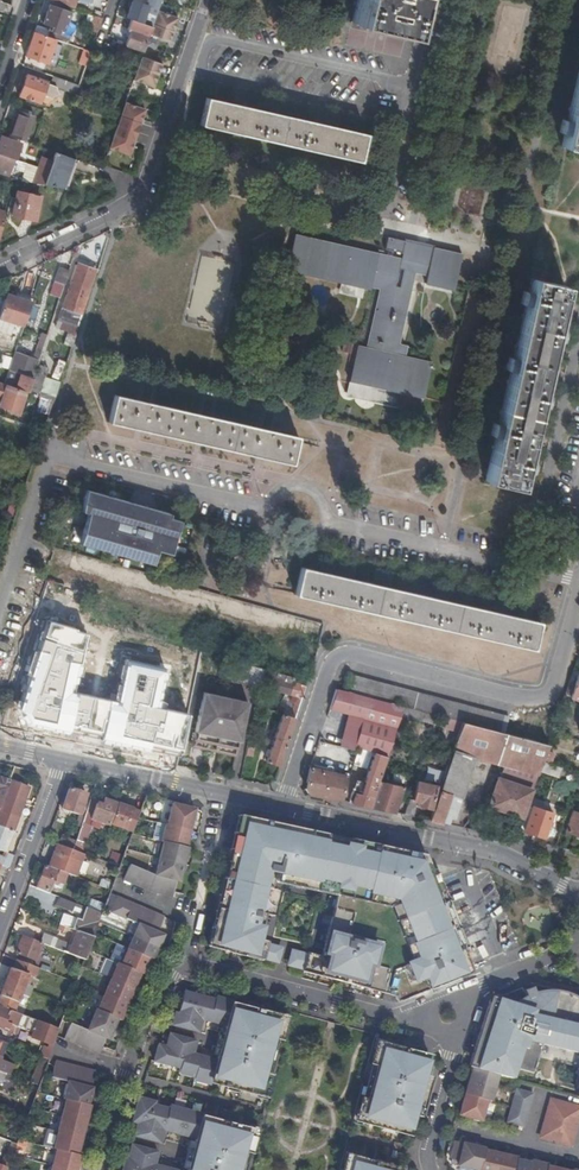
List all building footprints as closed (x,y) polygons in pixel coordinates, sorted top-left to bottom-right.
[(160,0),(148,0),(146,5),(133,1),(126,18),(131,19),(151,26),(156,11),(160,0)] [(350,22),(405,35),(413,0),(355,0),(350,22)] [(11,5),(0,1),(0,11),(8,14),(11,5)] [(50,29),(35,24),(33,31),(48,37),(50,32),(55,34),(54,39),(67,43),(67,44),(70,36),(59,33),(60,30),(63,31),(70,11),(49,4),(43,23),(51,26),(50,29)] [(176,18),(156,11),(151,26),(148,34),(168,41),(176,18)] [(102,18),(95,15),(90,30),(97,32),(102,18)] [(148,34),(151,26),(131,19),(126,32),(130,33),(125,46),(142,52),(148,34)] [(48,37),(33,31),(28,46),(39,50),(37,58),(38,58),(38,59),(51,64),(55,52),(52,51),(52,48),(64,52),(67,43),(54,39),(48,37)] [(112,50),(139,59),(140,57),(142,52),(125,46),(114,42),(113,45),(112,50)] [(85,66),(90,52),(83,49),(78,63),(85,66)] [(119,60),(111,57),(105,77),(112,80),(119,60)] [(160,64),(140,57),(139,59),(136,68),(132,80),(152,87),(160,64)] [(121,86),(129,89),(132,80),(136,68),(128,65),(121,86)] [(561,146),(578,150),(578,66),(561,146)] [(56,86),(75,93),(78,85),(55,77),(52,85),(48,83),(48,82),(26,74),(18,95),(40,103),(43,95),(51,98),(59,95),(55,88),(56,86)] [(365,134),(206,98),(199,125),(359,161),(365,134)] [(144,110),(125,103),(118,122),(117,125),(136,132),(144,110)] [(109,119),(118,122),(122,110),(113,107),(109,119)] [(17,110),(8,135),(26,142),(35,117),(17,110)] [(136,132),(117,125),(109,148),(129,155),(136,132)] [(0,137),(0,154),(19,161),(20,158),(14,155),(18,142),(0,136),(0,137)] [(44,185),(64,189),(74,160),(55,153),(52,161),(49,171),(44,185)] [(0,154),(0,172),(7,175),(12,162),(18,164),(19,161),(0,154)] [(49,171),(52,161),(41,157),(38,167),(49,171)] [(41,185),(44,185),(49,171),(38,167),(27,164),(21,181),(41,185)] [(40,196),(17,191),(12,215),(35,220),(40,196)] [(394,287),(401,259),(400,258),(377,253),(294,234),(286,267),(286,270),(369,289),(370,287),(380,289),(366,347),(356,345),(349,381),(422,398),(431,363),(404,356),(406,346),(397,345),(387,342),(399,288),(394,287)] [(401,252),(404,240),(387,237),(385,249),(401,252)] [(428,265),(432,247),(404,240),(401,252),(400,258),(401,259),(428,265)] [(462,254),(432,247),(428,265),(426,275),(424,283),(453,290),(454,286),(462,254)] [(426,275),(428,265),(401,259),(394,287),(399,288),(387,342),(397,345),(414,272),(426,275)] [(78,326),(96,272),(76,265),(58,319),(78,326)] [(64,285),(69,270),(59,268),(54,281),(64,285)] [(52,281),(49,292),(58,295),(61,284),(52,281)] [(563,288),(530,281),(485,477),(518,484),(563,288)] [(5,293),(0,309),(0,318),(22,326),(30,302),(18,298),(5,293)] [(38,361),(41,353),(30,350),(27,357),(38,361)] [(31,393),(39,396),(48,370),(39,367),(31,393)] [(3,383),(5,384),(28,392),(32,378),(7,370),(3,383)] [(53,398),(56,390),(51,388),(48,397),(53,398)] [(240,424),(114,395),(108,421),(214,446),(291,464),(297,437),(240,424)] [(48,415),(53,401),(41,397),(36,411),(48,415)] [(89,512),(80,542),(151,564),(156,549),(169,553),(179,522),(168,518),(169,514),(86,489),(83,502),(82,510),(89,512)] [(539,622),(300,567),(294,594),(533,649),(539,622)] [(92,637),(69,632),(45,623),(8,716),(176,752),(194,665),(130,648),(126,701),(79,687),(92,637)] [(296,715),(305,688),(299,687),(300,685),(291,682),(292,677),(264,670),(260,686),(270,689),(268,694),(273,696),(275,690),(295,695),(290,713),(296,715)] [(344,690),(504,732),(508,717),(348,675),(344,690)] [(578,676),(570,698),(578,701),(578,676)] [(396,727),(399,718),(403,707),(373,699),(344,691),(336,689),(329,709),(365,719),(396,727)] [(246,702),(203,693),(191,745),(235,754),(246,702)] [(433,727),(437,716),(403,707),(399,718),(433,727)] [(267,762),(279,766),(295,718),(283,714),(284,711),(278,709),(277,713),(282,715),(282,718),(267,762)] [(445,729),(458,733),(461,722),(448,718),(445,729)] [(375,754),(386,757),(396,727),(365,719),(355,747),(358,748),(365,751),(375,754)] [(504,765),(538,775),(543,761),(548,745),(504,733),(461,722),(458,733),(429,820),(441,823),(450,795),(461,798),(462,798),(475,757),(504,765)] [(247,746),(245,755),(251,756),(253,747),(247,746)] [(359,767),(365,751),(358,748),(357,751),(352,764),(359,767)] [(369,807),(377,782),(386,757),(375,754),(365,780),(361,794),(356,793),(357,789),(354,788),(350,800),(352,801),(352,803),(369,807)] [(559,774),(561,768),(551,764),(549,770),(559,774)] [(529,790),(533,791),(538,775),(504,765),(500,776),(511,780),(510,784),(529,790)] [(342,775),(345,777),(348,777),(351,769),(344,767),(342,775)] [(308,794),(340,801),(345,777),(342,775),(327,772),(328,768),(324,768),(323,771),(309,768),(305,789),(308,794)] [(520,815),(529,790),(510,784),(511,780),(500,776),(490,804),(520,815)] [(10,781),(0,778),(0,808),(10,781)] [(10,781),(0,808),(0,850),(7,852),(30,789),(10,781)] [(369,807),(394,812),(403,787),(377,782),(369,807)] [(405,815),(413,816),(417,801),(420,801),(420,806),(431,808),(436,786),(418,782),(414,800),(410,799),(405,815)] [(84,799),(86,794),(69,788),(61,809),(83,817),(88,801),(84,799)] [(441,823),(452,825),(453,824),(450,824),(456,808),(458,809),(461,798),(450,795),(441,823)] [(102,805),(89,800),(88,801),(83,817),(76,840),(85,843),(92,821),(107,825),(115,803),(103,799),(102,805)] [(132,832),(139,812),(117,804),(111,824),(132,832)] [(195,809),(186,807),(172,804),(166,826),(164,826),(161,842),(163,842),(155,875),(130,865),(123,880),(149,891),(172,897),(176,881),(179,881),(188,848),(185,847),(195,809)] [(553,813),(533,806),(524,831),(544,838),(553,813)] [(572,811),(564,830),(578,836),(578,814),(572,811)] [(471,829),(481,832),(484,816),(476,814),(471,829)] [(247,817),(238,815),(208,946),(216,949),(247,817)] [(313,831),(247,817),(216,949),(261,961),(262,958),(275,961),(278,948),(266,945),(266,942),(259,940),(264,914),(270,889),(272,882),(273,880),(277,881),(277,877),(300,882),(313,831)] [(378,845),(313,831),(300,882),(339,890),(366,896),(378,845)] [(57,845),(72,850),(75,841),(61,835),(57,845)] [(75,841),(72,850),(81,853),(85,843),(76,840),(75,841)] [(57,845),(56,844),(48,866),(74,876),(82,854),(72,850),(57,845)] [(378,845),(366,896),(339,890),(337,896),(327,933),(377,947),(372,970),(388,974),(384,993),(395,995),(397,1001),(421,992),(471,973),(461,949),(432,875),(424,855),(378,845)] [(8,868),(12,857),(0,852),(0,865),(8,868)] [(60,888),(65,874),(44,865),(35,889),(48,894),(52,885),(60,888)] [(438,873),(432,875),(461,949),(467,947),(438,873)] [(299,888),(300,882),(277,877),(277,881),(273,880),(272,882),(299,888)] [(337,896),(339,890),(300,882),(299,888),(337,896)] [(278,891),(270,889),(264,914),(272,916),(278,891)] [(105,1038),(108,1039),(117,1019),(120,1021),(140,973),(144,975),(150,959),(153,960),(164,935),(157,932),(164,917),(117,897),(110,912),(139,925),(122,965),(118,963),(98,1010),(96,1009),(87,1030),(70,1023),(63,1039),(88,1049),(94,1033),(105,1038)] [(75,913),(78,905),(63,899),(59,909),(74,915),(75,913)] [(90,899),(88,907),(100,910),(102,902),(90,899)] [(82,916),(85,908),(78,905),(75,913),(82,916)] [(93,936),(101,914),(85,908),(82,916),(82,917),(77,915),(76,918),(64,913),(60,924),(76,930),(93,936)] [(84,960),(93,936),(76,930),(70,946),(57,941),(54,948),(84,960)] [(377,947),(327,933),(321,956),(307,953),(306,955),(294,952),(291,965),(303,968),(302,972),(384,993),(388,974),(372,970),(377,947)] [(34,961),(41,943),(22,936),(16,954),(34,961)] [(31,977),(35,967),(14,959),(11,969),(10,969),(5,982),(30,992),(32,986),(26,984),(29,977),(31,977)] [(30,992),(5,982),(0,994),(0,1005),(13,1010),(20,994),(28,997),(30,992)] [(578,1000),(576,998),(573,996),(571,995),(567,994),(564,993),(562,993),(559,992),(557,991),(553,991),(550,991),(547,991),(544,991),(541,992),(537,992),(535,993),(534,993),(531,987),(522,991),(521,988),(489,1001),(468,1066),(472,1067),(498,1075),(510,1078),(513,1067),(532,1071),(539,1042),(578,1052),(578,1000)] [(265,1026),(268,1014),(260,1012),(259,1013),(231,1005),(232,1001),(215,997),(214,1000),(187,992),(183,991),(179,1008),(178,1013),(174,1012),(171,1025),(198,1032),(201,1020),(225,1026),(216,1060),(192,1054),(196,1041),(169,1034),(165,1046),(158,1045),(158,1044),(154,1060),(153,1062),(179,1068),(178,1073),(194,1077),(193,1080),(209,1085),(211,1081),(239,1088),(239,1089),(250,1092),(265,1026)] [(67,1006),(70,996),(64,994),(61,1003),(67,1006)] [(58,1028),(0,1006),(0,1029),(1,1029),(2,1027),(8,1030),(6,1035),(11,1037),(15,1027),(31,1033),(30,1037),(52,1046),(58,1028)] [(277,1016),(268,1014),(265,1026),(250,1092),(257,1093),(258,1087),(264,1089),(267,1076),(263,1075),(273,1036),(278,1037),(281,1024),(275,1023),(277,1016)] [(105,1038),(94,1033),(88,1049),(99,1053),(105,1038)] [(279,1037),(278,1037),(273,1036),(263,1075),(267,1076),(268,1076),(279,1037)] [(376,1049),(373,1062),(377,1063),(367,1102),(362,1101),(359,1114),(365,1115),(363,1122),(381,1127),(381,1126),(409,1133),(414,1115),(425,1076),(429,1058),(401,1050),(401,1049),(383,1045),(382,1051),(376,1049)] [(37,1086),(47,1059),(40,1057),(31,1084),(37,1086)] [(12,1077),(16,1065),(0,1059),(0,1072),(5,1074),(12,1077)] [(80,1155),(77,1154),(90,1105),(88,1105),(92,1088),(91,1088),(95,1071),(55,1061),(51,1078),(67,1082),(63,1099),(65,1100),(53,1149),(55,1150),(50,1169),(76,1169),(80,1155)] [(377,1063),(373,1062),(372,1062),(361,1101),(362,1101),(367,1102),(377,1063)] [(498,1075),(472,1067),(459,1115),(481,1121),(487,1100),(491,1101),(498,1075)] [(429,1077),(425,1076),(414,1115),(419,1116),(429,1077)] [(532,1093),(516,1089),(506,1122),(523,1127),(532,1093)] [(242,1127),(230,1124),(230,1125),(201,1118),(202,1114),(169,1105),(169,1108),(154,1105),(155,1101),(138,1097),(132,1122),(137,1123),(133,1136),(161,1143),(164,1130),(196,1139),(188,1169),(232,1169),(242,1127)] [(572,1140),(578,1117),(578,1106),(549,1098),(540,1132),(549,1134),(547,1140),(562,1144),(563,1138),(572,1140)] [(242,1127),(232,1169),(238,1169),(243,1149),(248,1150),(252,1137),(246,1135),(247,1129),(242,1127)] [(549,1134),(540,1132),(538,1138),(547,1140),(549,1134)] [(571,1147),(572,1140),(563,1138),(562,1144),(571,1147)] [(547,1166),(547,1164),(530,1160),(529,1162),(517,1159),(517,1157),(484,1149),(484,1148),(454,1141),(450,1159),(458,1161),(457,1166),(476,1169),(565,1169),(547,1166)] [(7,1167),(15,1144),(9,1142),(0,1165),(5,1167),(7,1167)] [(155,1164),(158,1152),(131,1144),(128,1157),(126,1156),(124,1163),(122,1169),(176,1169),(155,1164)] [(248,1150),(243,1149),(238,1169),(244,1169),(249,1150),(248,1150)] [(344,1169),(397,1169),(371,1163),(371,1162),(354,1158),(352,1164),(346,1162),(344,1169)]
